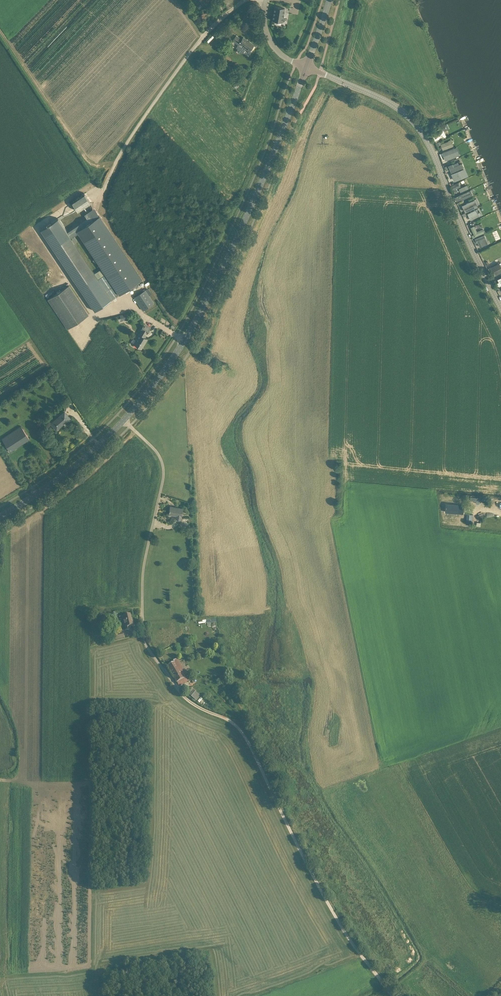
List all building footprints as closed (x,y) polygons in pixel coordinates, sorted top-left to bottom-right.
[(285,8),(275,6),(272,20),(282,22),(282,21),(284,21),(285,21),(285,18),(284,17),(283,16),(285,8)] [(236,35),(233,41),(238,44),(236,47),(238,49),(237,50),(237,51),(237,52),(238,52),(240,53),(241,52),(241,51),(244,52),(246,48),(250,51),(254,44),(243,37),(242,39),(236,35)] [(439,132),(433,135),(436,142),(446,137),(445,136),(446,136),(444,130),(440,132),(439,132)] [(449,140),(441,144),(443,149),(453,145),(451,139),(448,140),(449,140)] [(457,146),(442,152),(445,160),(460,154),(457,146)] [(453,163),(448,165),(451,172),(464,166),(463,162),(459,164),(454,166),(453,163)] [(464,169),(452,174),(455,180),(466,175),(464,169)] [(460,181),(451,186),(453,190),(454,190),(455,192),(459,190),(460,192),(469,188),(467,184),(464,186),(463,185),(462,185),(460,181)] [(471,189),(455,197),(457,201),(461,199),(462,199),(473,194),(471,189)] [(72,202),(78,211),(90,202),(85,194),(72,202)] [(467,204),(463,206),(465,212),(478,206),(478,205),(480,204),(477,198),(475,199),(466,203),(467,204)] [(477,209),(468,213),(471,219),(480,215),(477,209)] [(100,216),(94,220),(91,216),(67,232),(57,219),(41,230),(95,310),(142,279),(100,216)] [(474,225),(471,227),(474,234),(475,236),(484,232),(483,228),(477,231),(474,225)] [(484,234),(475,238),(477,242),(478,242),(480,247),(484,245),(482,240),(486,238),(484,234)] [(490,258),(488,251),(482,254),(484,261),(490,258)] [(488,269),(491,276),(494,275),(500,272),(500,265),(499,262),(490,267),(488,269)] [(48,299),(68,329),(90,315),(70,285),(48,299)] [(134,296),(143,309),(153,302),(145,289),(134,296)] [(134,343),(137,345),(141,348),(147,339),(144,337),(147,333),(150,328),(146,325),(144,324),(141,330),(139,333),(135,339),(136,340),(134,343)] [(51,423),(57,429),(70,417),(65,411),(51,423)] [(2,438),(10,451),(29,438),(21,426),(2,438)] [(446,512),(466,513),(466,505),(447,503),(446,512)] [(176,515),(176,518),(181,519),(181,516),(183,508),(170,506),(169,514),(176,515)] [(122,616),(126,630),(130,629),(129,627),(134,626),(133,621),(131,621),(130,614),(122,616)] [(167,666),(179,686),(186,682),(179,670),(183,668),(177,659),(174,661),(174,662),(167,666)] [(192,696),(199,702),(203,698),(196,692),(192,696)]
